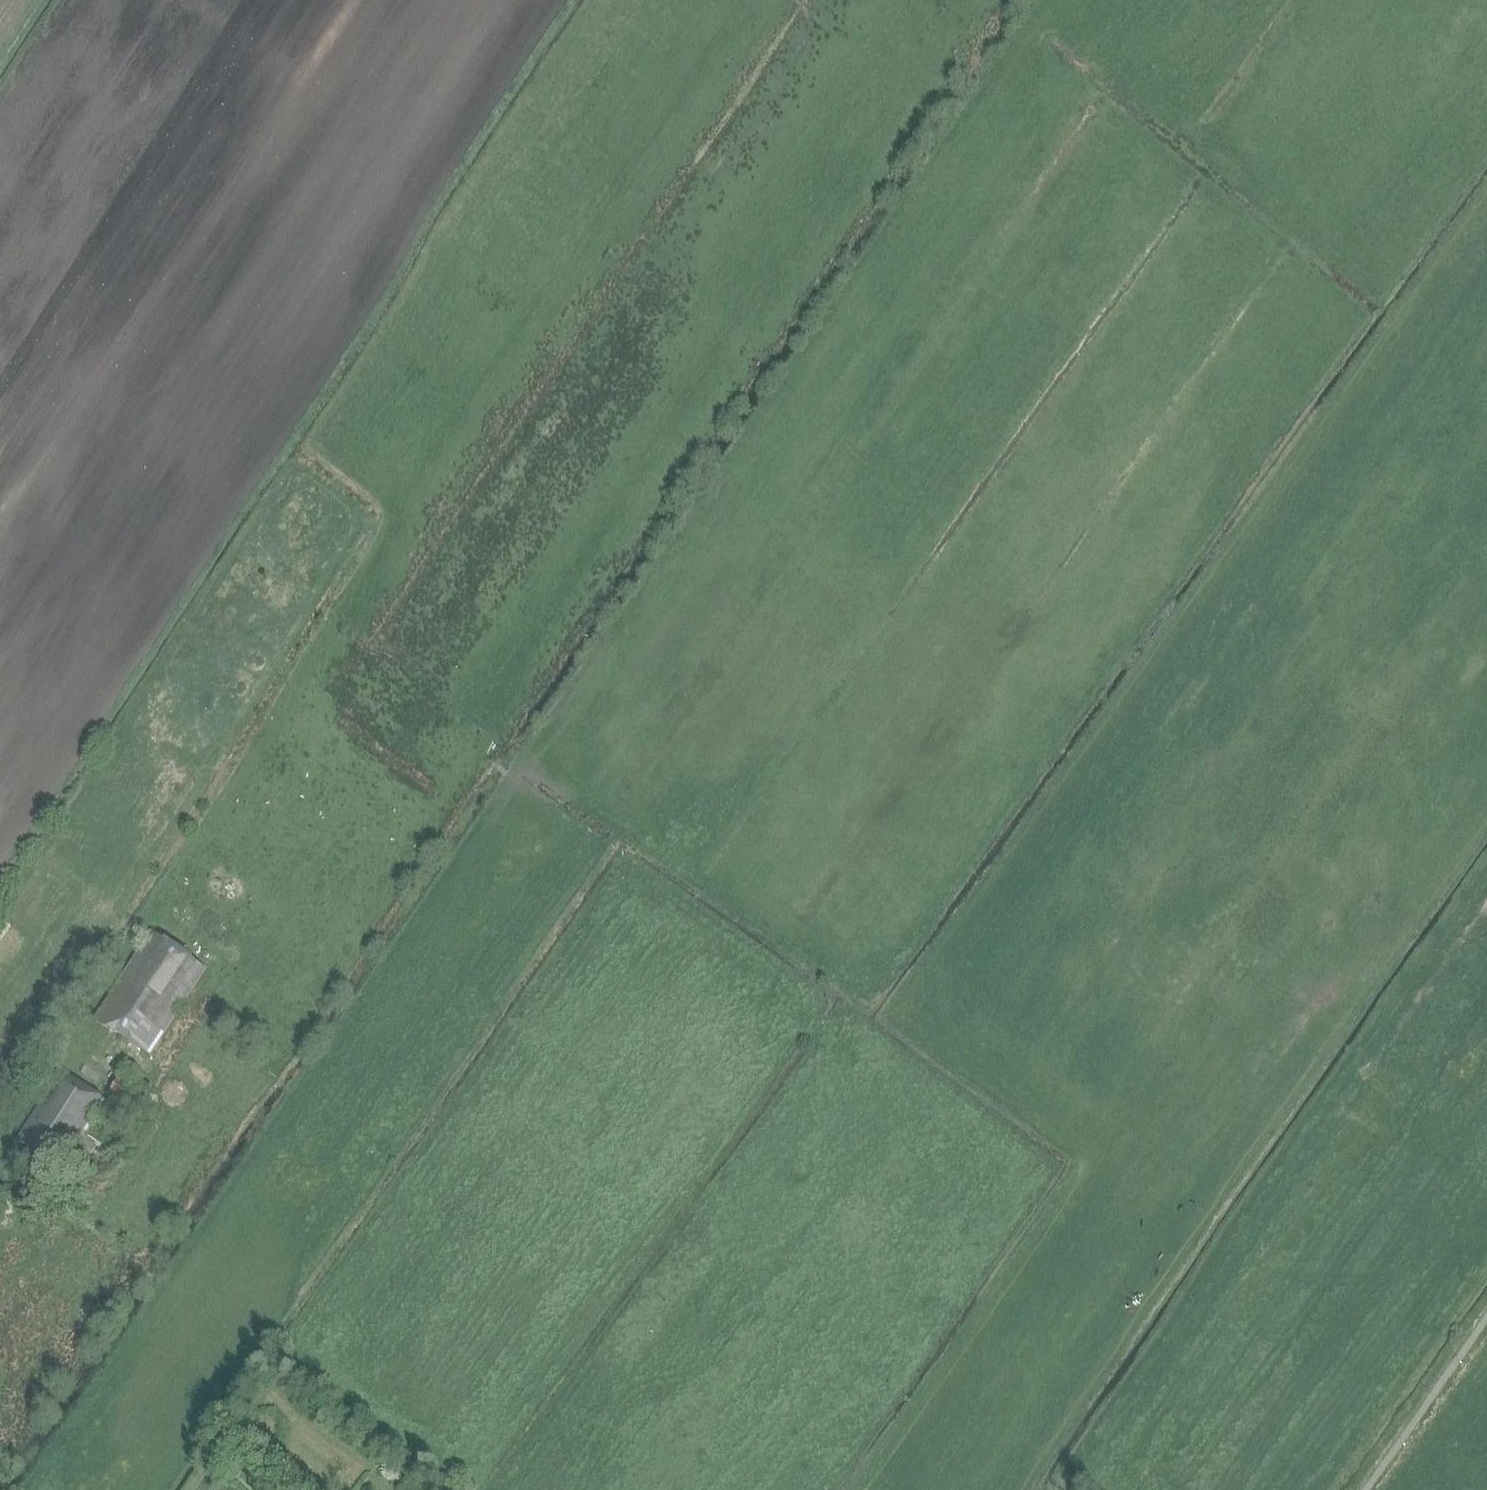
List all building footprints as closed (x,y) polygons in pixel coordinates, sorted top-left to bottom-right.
[(206,970),(149,933),(92,1022),(149,1058),(206,970)] [(105,1100),(58,1070),(13,1141),(29,1150),(24,1158),(46,1172),(53,1161),(61,1166),(71,1150),(87,1161),(96,1147),(81,1138),(105,1100)]
